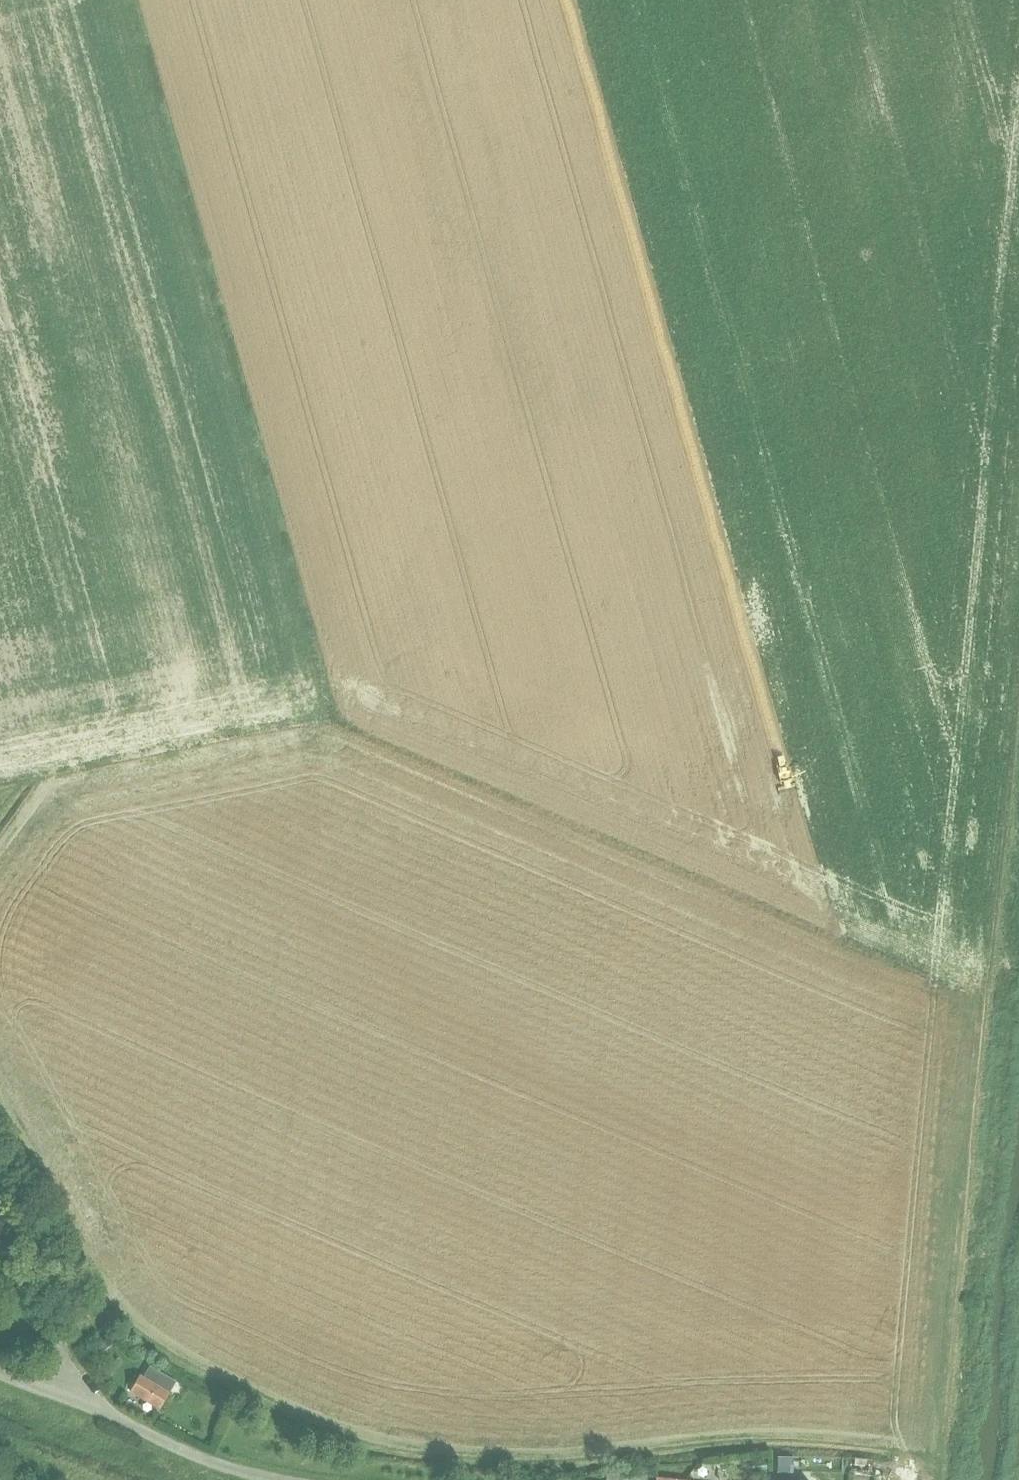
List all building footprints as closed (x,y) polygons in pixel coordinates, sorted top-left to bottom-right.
[(106,1332),(94,1342),(102,1351),(114,1341),(106,1332)] [(161,1409),(177,1383),(151,1368),(145,1378),(140,1375),(131,1392),(161,1409)] [(793,1473),(793,1456),(777,1456),(777,1473),(793,1473)] [(766,1460),(751,1461),(751,1471),(766,1469),(766,1460)]
